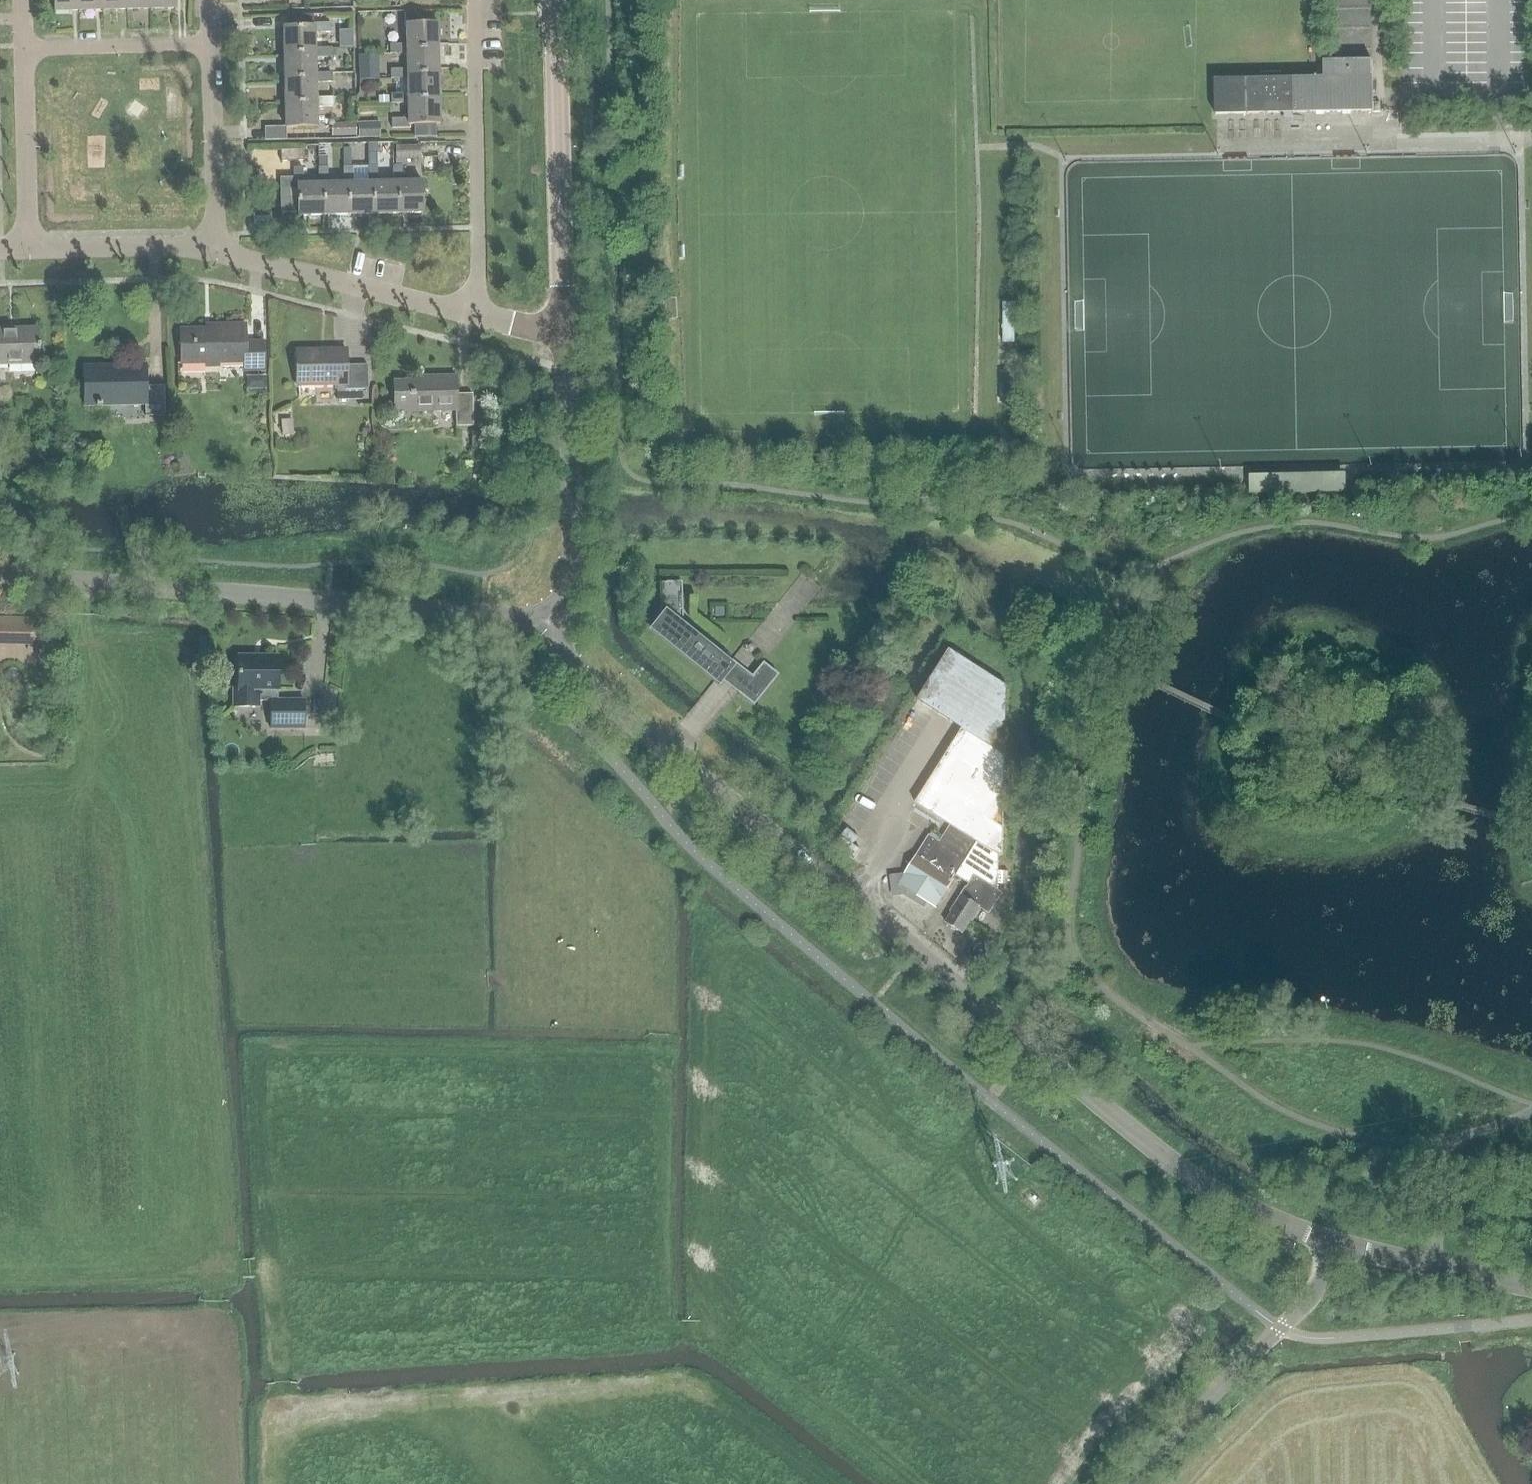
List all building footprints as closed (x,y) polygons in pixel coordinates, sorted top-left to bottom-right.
[(79,10),(79,0),(55,0),(55,11),(79,10)] [(79,10),(104,10),(103,0),(79,0),(79,10)] [(104,10),(128,9),(127,0),(103,0),(104,10)] [(152,8),(152,0),(127,0),(128,9),(152,8)] [(152,8),(176,8),(175,0),(152,0),(152,8)] [(313,52),(313,48),(313,33),(329,32),(329,23),(311,23),(311,26),(281,27),(282,52),(313,52)] [(406,51),(405,49),(436,48),(435,23),(405,24),(405,43),(389,44),(389,52),(406,51)] [(313,48),(313,52),(282,52),(283,77),(314,76),(314,72),(314,58),(330,57),(329,48),(313,48)] [(406,77),(405,74),(437,73),(436,48),(405,49),(406,51),(406,69),(390,69),(390,77),(406,77)] [(1214,115),(1371,111),(1380,111),(1379,103),(1372,104),(1371,60),(1327,61),(1323,61),(1323,78),(1214,80),(1214,115)] [(370,79),(369,65),(358,65),(359,79),(370,79)] [(314,72),(314,76),(283,77),(284,102),(315,101),(314,97),(315,97),(314,82),(329,82),(330,72),(314,72)] [(405,74),(406,77),(406,92),(391,93),(391,96),(391,102),(407,101),(406,99),(437,98),(437,73),(405,74)] [(314,97),(315,101),(284,102),(284,127),(315,127),(315,107),(331,107),(330,96),(315,97),(314,97)] [(391,96),(381,96),(381,104),(391,104),(391,102),(391,96)] [(406,99),(407,101),(407,117),(391,117),(391,128),(408,127),(408,124),(438,123),(437,98),(406,99)] [(377,121),(357,121),(357,135),(377,135),(377,121)] [(353,124),(330,124),(330,137),(354,136),(353,124)] [(368,143),(368,153),(378,153),(378,143),(368,143)] [(417,145),(394,146),(394,159),(418,158),(417,145)] [(342,167),(342,184),(346,184),(347,215),(371,214),(371,183),(367,183),(351,183),(350,148),(343,148),(343,166),(342,167)] [(280,161),(304,161),(304,149),(280,149),(280,161)] [(317,185),(322,185),(322,215),(347,215),(346,184),(342,184),(327,184),(327,167),(327,156),(319,156),(319,167),(317,167),(317,185)] [(371,183),(371,214),(396,213),(395,182),(393,182),(376,183),(376,166),(367,166),(367,183),(371,183)] [(393,182),(395,182),(396,213),(421,213),(420,182),(401,182),(400,166),(392,166),(393,182)] [(322,215),(322,185),(317,185),(303,185),(302,168),(293,168),(293,179),(281,179),(280,179),(281,213),(282,213),(282,212),(297,212),(297,216),(322,215)] [(265,188),(265,180),(253,180),(253,189),(265,188)] [(1003,302),(1003,342),(1015,343),(1015,302),(1003,302)] [(245,362),(245,370),(265,369),(264,343),(247,343),(247,325),(216,325),(216,329),(181,329),(182,364),(207,363),(207,367),(221,366),(220,363),(245,362)] [(38,329),(0,330),(0,364),(39,363),(38,329)] [(337,385),(337,401),(363,400),(363,389),(368,388),(367,364),(348,365),(347,349),(332,349),(332,353),(297,354),(298,386),(337,385)] [(84,372),(85,407),(146,406),(146,415),(165,415),(164,386),(147,386),(147,365),(123,365),(123,371),(84,372)] [(395,380),(396,411),(457,410),(457,425),(474,425),(473,393),(458,393),(457,376),(433,376),(433,379),(395,380)] [(489,448),(489,431),(471,431),(472,449),(489,448)] [(1344,492),(1344,475),(1248,477),(1248,494),(1344,492)] [(681,621),(680,582),(658,583),(659,632),(716,678),(730,660),(681,621)] [(0,616),(0,644),(46,644),(46,617),(0,616)] [(860,648),(852,658),(860,664),(868,655),(860,648)] [(914,804),(874,869),(895,882),(892,887),(913,900),(916,895),(936,907),(955,877),(968,885),(961,896),(960,895),(949,912),(951,913),(944,924),(961,934),(969,920),(971,921),(979,908),(988,914),(1001,894),(997,891),(998,857),(1002,857),(1004,756),(1003,687),(954,656),(921,708),(959,732),(914,804)] [(234,691),(234,709),(260,708),(260,703),(272,703),(272,730),(306,730),(305,701),(279,701),(279,691),(280,691),(279,659),(239,659),(239,691),(234,691)] [(762,663),(737,694),(752,706),(777,675),(762,663)] [(1518,1197),(1510,1195),(1509,1203),(1517,1204),(1518,1197)]
